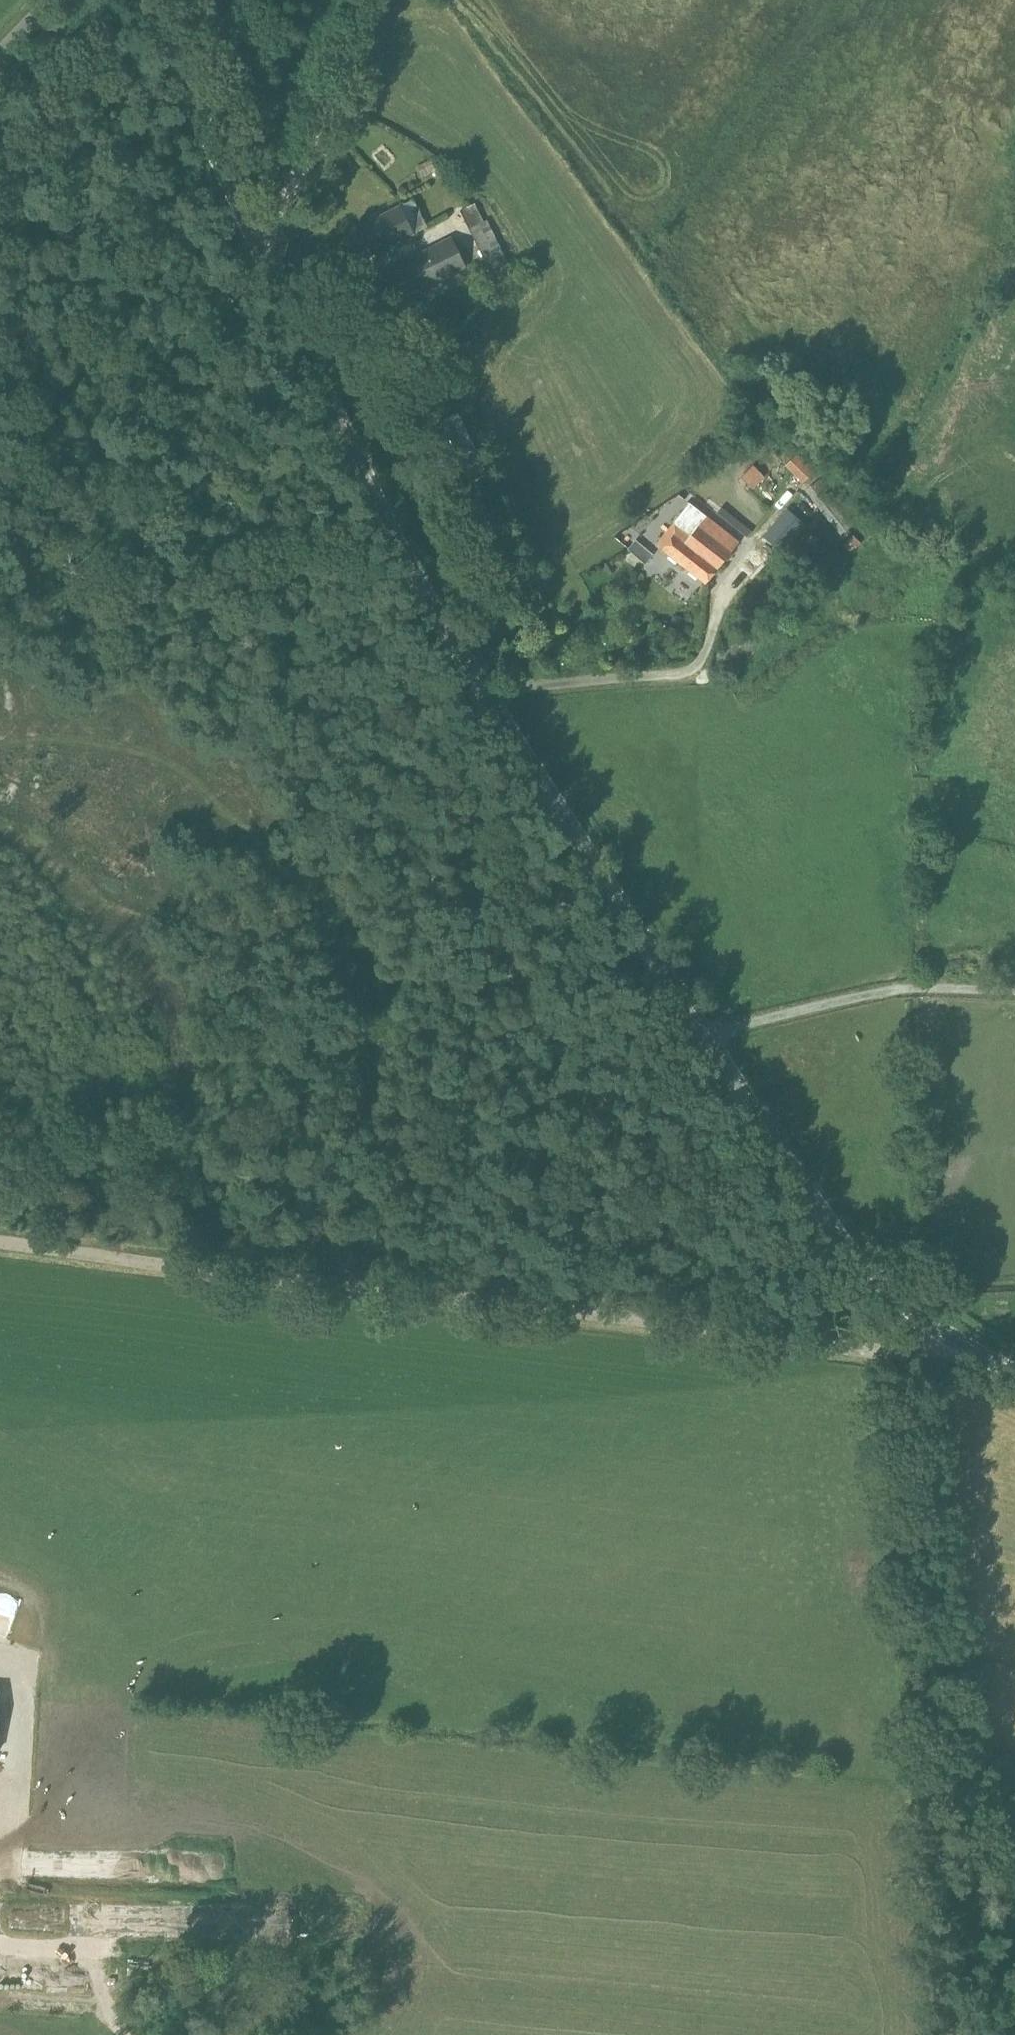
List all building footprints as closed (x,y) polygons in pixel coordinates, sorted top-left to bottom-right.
[(414,200),(399,207),(399,208),(350,232),(363,260),(413,235),(427,228),(414,200)] [(475,204),(460,211),(491,272),(509,264),(487,220),(484,222),(475,204)] [(452,236),(381,271),(397,304),(467,269),(452,236)] [(466,483),(481,477),(490,473),(482,455),(474,459),(472,459),(454,415),(452,415),(445,418),(440,420),(466,483)] [(798,454),(785,467),(804,484),(816,471),(798,454)] [(858,522),(823,477),(805,491),(841,536),(858,522)] [(788,509),(762,537),(782,554),(807,526),(788,509)] [(685,515),(678,524),(675,521),(656,545),(706,584),(717,570),(717,571),(739,543),(707,517),(699,527),(685,515)] [(929,1202),(939,1202),(939,1192),(929,1192),(929,1202)]
